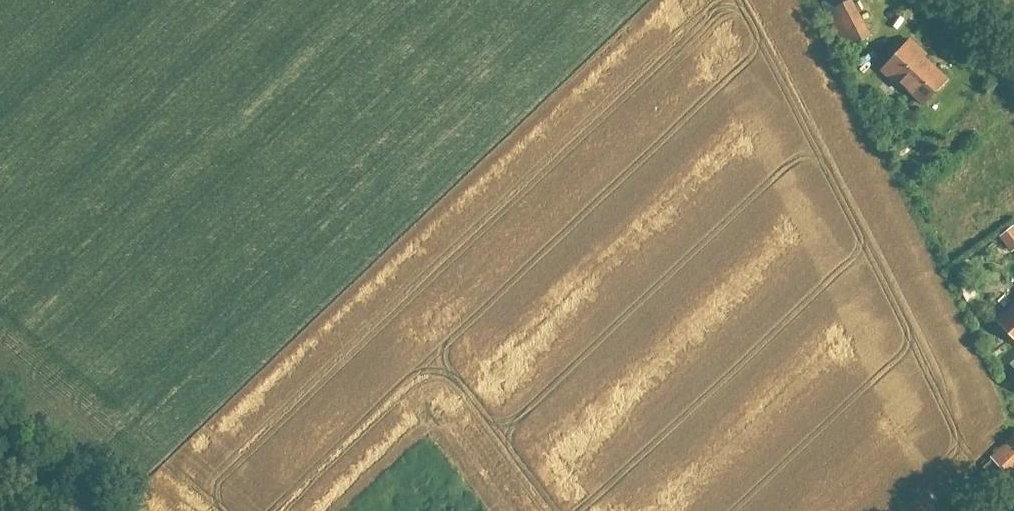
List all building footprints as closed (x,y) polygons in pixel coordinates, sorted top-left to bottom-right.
[(882,100),(896,87),(926,115),(960,79),(918,40),(901,59),(859,13),(828,42),(882,100)] [(1013,255),(1013,232),(1013,231),(1001,240),(1013,255)] [(1000,326),(1013,340),(1013,311),(1000,326)] [(993,464),(1013,483),(1013,441),(993,464)]
